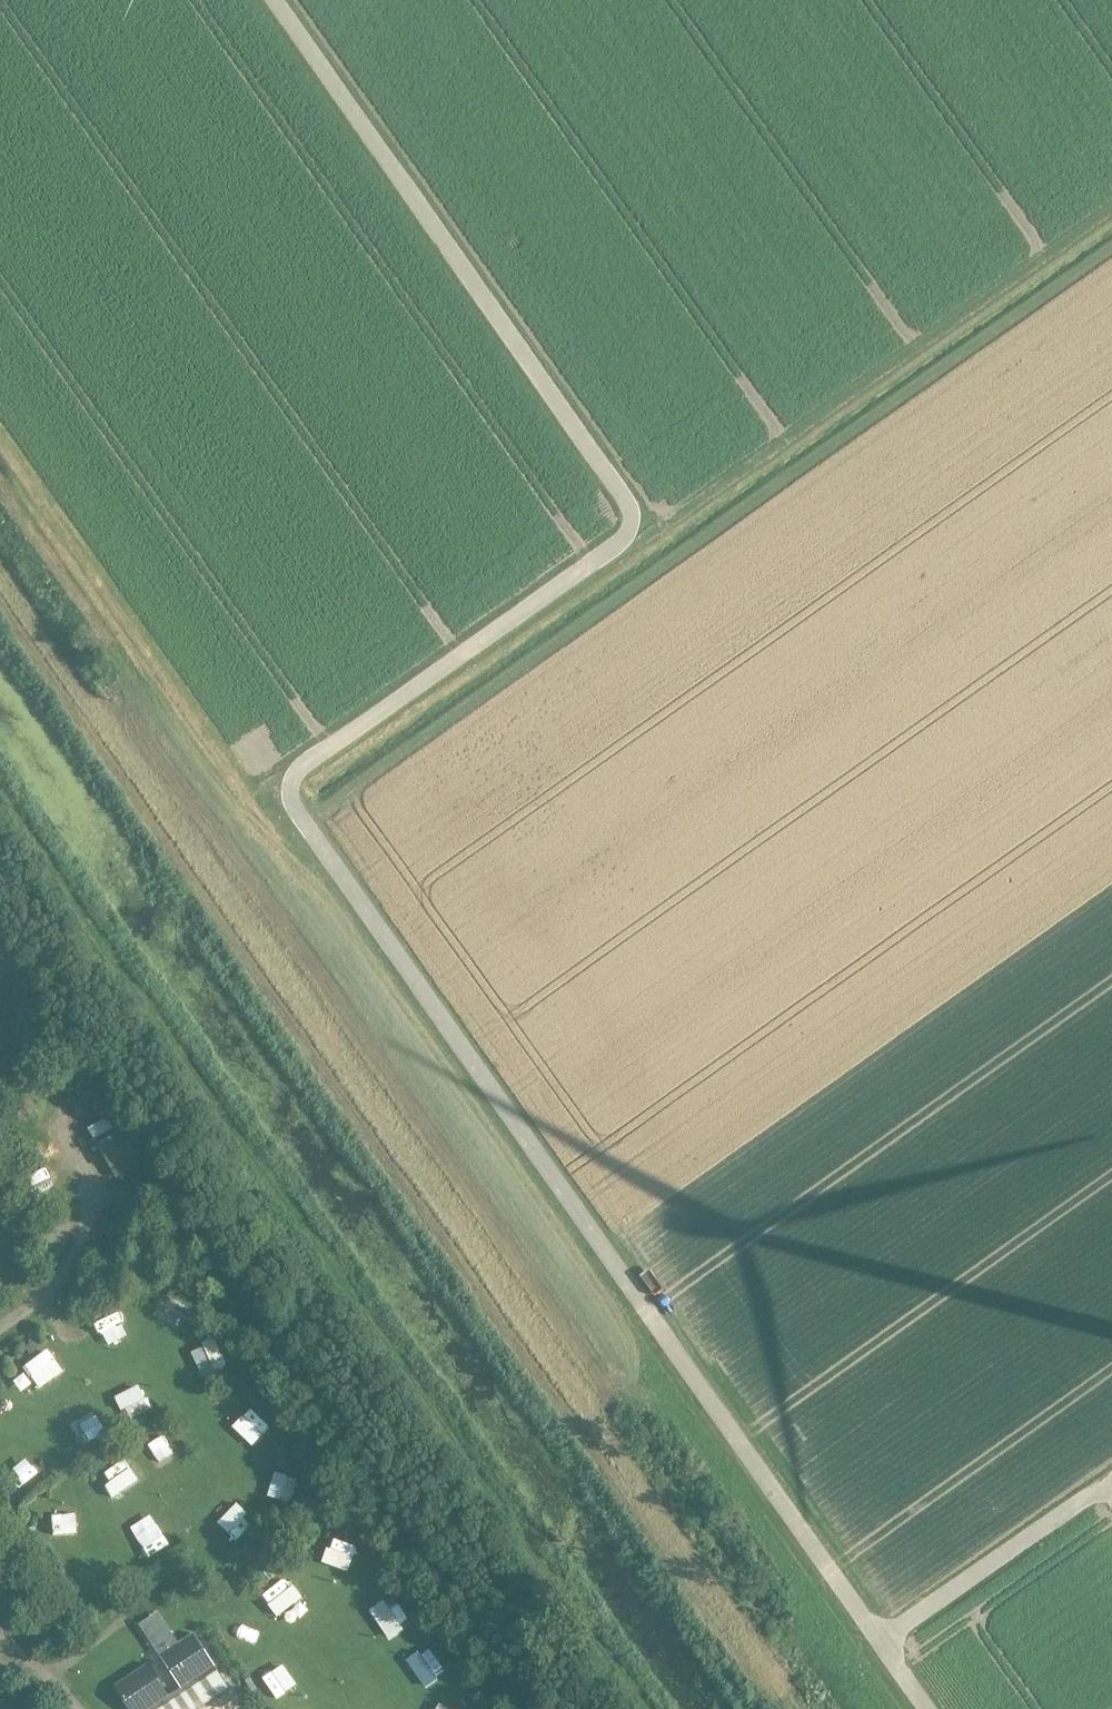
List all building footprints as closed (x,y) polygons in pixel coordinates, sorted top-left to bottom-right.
[(73,1082),(58,1092),(65,1103),(80,1094),(73,1082)] [(69,1105),(74,1116),(90,1110),(86,1099),(69,1105)] [(101,1131),(77,1143),(83,1155),(107,1144),(101,1131)] [(119,1139),(99,1151),(110,1170),(133,1156),(122,1137),(119,1139)] [(165,1311),(176,1294),(160,1283),(149,1300),(165,1311)] [(106,1342),(120,1326),(101,1308),(86,1323),(106,1342)] [(34,1341),(24,1348),(30,1354),(38,1348),(34,1341)] [(228,1344),(221,1348),(226,1355),(232,1352),(228,1344)] [(17,1368),(35,1386),(53,1369),(35,1351),(17,1368)] [(119,1419),(144,1409),(135,1384),(110,1393),(119,1419)] [(248,1441),(264,1425),(248,1408),(232,1424),(248,1441)] [(91,1416),(66,1425),(74,1446),(99,1437),(91,1416)] [(149,1424),(143,1429),(148,1435),(154,1430),(149,1424)] [(108,1451),(103,1456),(108,1462),(114,1458),(108,1451)] [(24,1467),(17,1456),(0,1466),(0,1472),(4,1479),(24,1467)] [(110,1491),(131,1478),(117,1457),(96,1471),(110,1491)] [(304,1484),(303,1492),(311,1493),(312,1485),(304,1484)] [(227,1540),(249,1525),(235,1506),(214,1521),(227,1540)] [(38,1535),(62,1539),(66,1521),(42,1516),(38,1535)] [(345,1522),(344,1531),(351,1533),(353,1524),(345,1522)] [(167,1557),(159,1561),(163,1569),(171,1564),(167,1557)] [(267,1570),(261,1575),(266,1581),(272,1576),(267,1570)] [(141,1626),(152,1644),(167,1635),(155,1617),(141,1626)] [(189,1633),(153,1646),(160,1663),(195,1650),(189,1633)] [(158,1670),(179,1703),(205,1687),(197,1675),(206,1669),(193,1648),(158,1670)] [(426,1650),(408,1659),(420,1683),(437,1674),(426,1650)] [(128,1708),(150,1708),(168,1697),(148,1665),(114,1687),(128,1708)] [(299,1708),(323,1708),(324,1701),(302,1696),(299,1708)]
